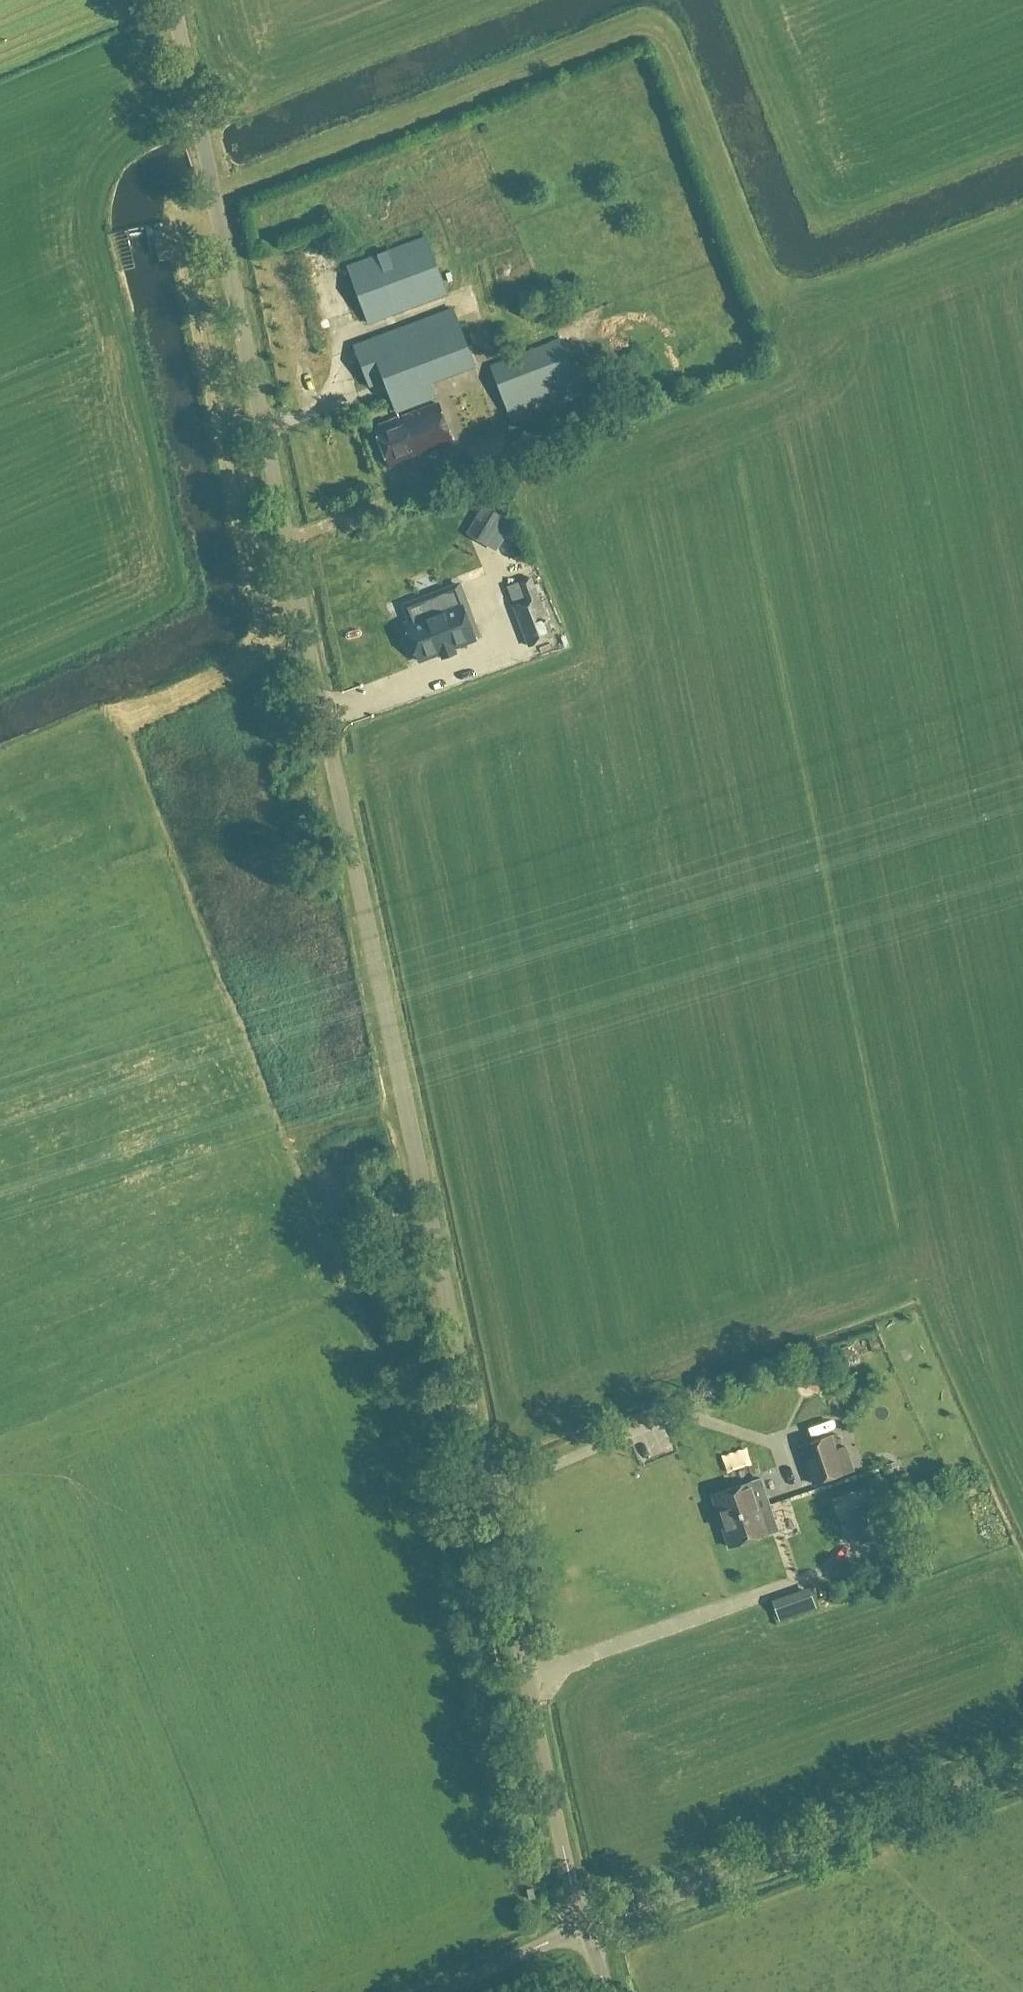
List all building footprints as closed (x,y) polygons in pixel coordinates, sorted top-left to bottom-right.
[(425,237),(346,266),(367,323),(446,294),(425,237)] [(428,381),(473,365),(452,309),(354,345),(369,386),(383,380),(394,408),(433,394),(428,381)] [(490,365),(511,422),(581,396),(560,339),(490,365)] [(436,403),(372,426),(387,466),(451,443),(436,403)] [(501,435),(467,448),(478,477),(512,464),(501,435)] [(476,520),(468,533),(485,544),(493,531),(507,509),(489,498),(476,520)] [(517,584),(525,602),(513,607),(528,647),(553,637),(530,579),(517,584)] [(460,602),(404,624),(419,661),(441,653),(442,654),(453,650),(452,648),(475,640),(460,602)] [(493,642),(474,645),(475,654),(494,652),(493,642)] [(637,1456),(658,1446),(649,1426),(627,1436),(637,1456)] [(843,1475),(831,1437),(830,1437),(800,1447),(813,1485),(843,1475)] [(854,1503),(850,1480),(827,1484),(831,1507),(854,1503)] [(721,1522),(760,1509),(751,1483),(712,1496),(721,1522)] [(760,1509),(721,1522),(729,1549),(769,1535),(760,1509)] [(883,1535),(878,1518),(853,1526),(859,1544),(883,1535)] [(551,1586),(548,1570),(535,1573),(539,1588),(551,1586)] [(808,1591),(775,1603),(780,1617),(813,1606),(808,1591)] [(529,1900),(536,1899),(535,1890),(528,1891),(529,1900)]
